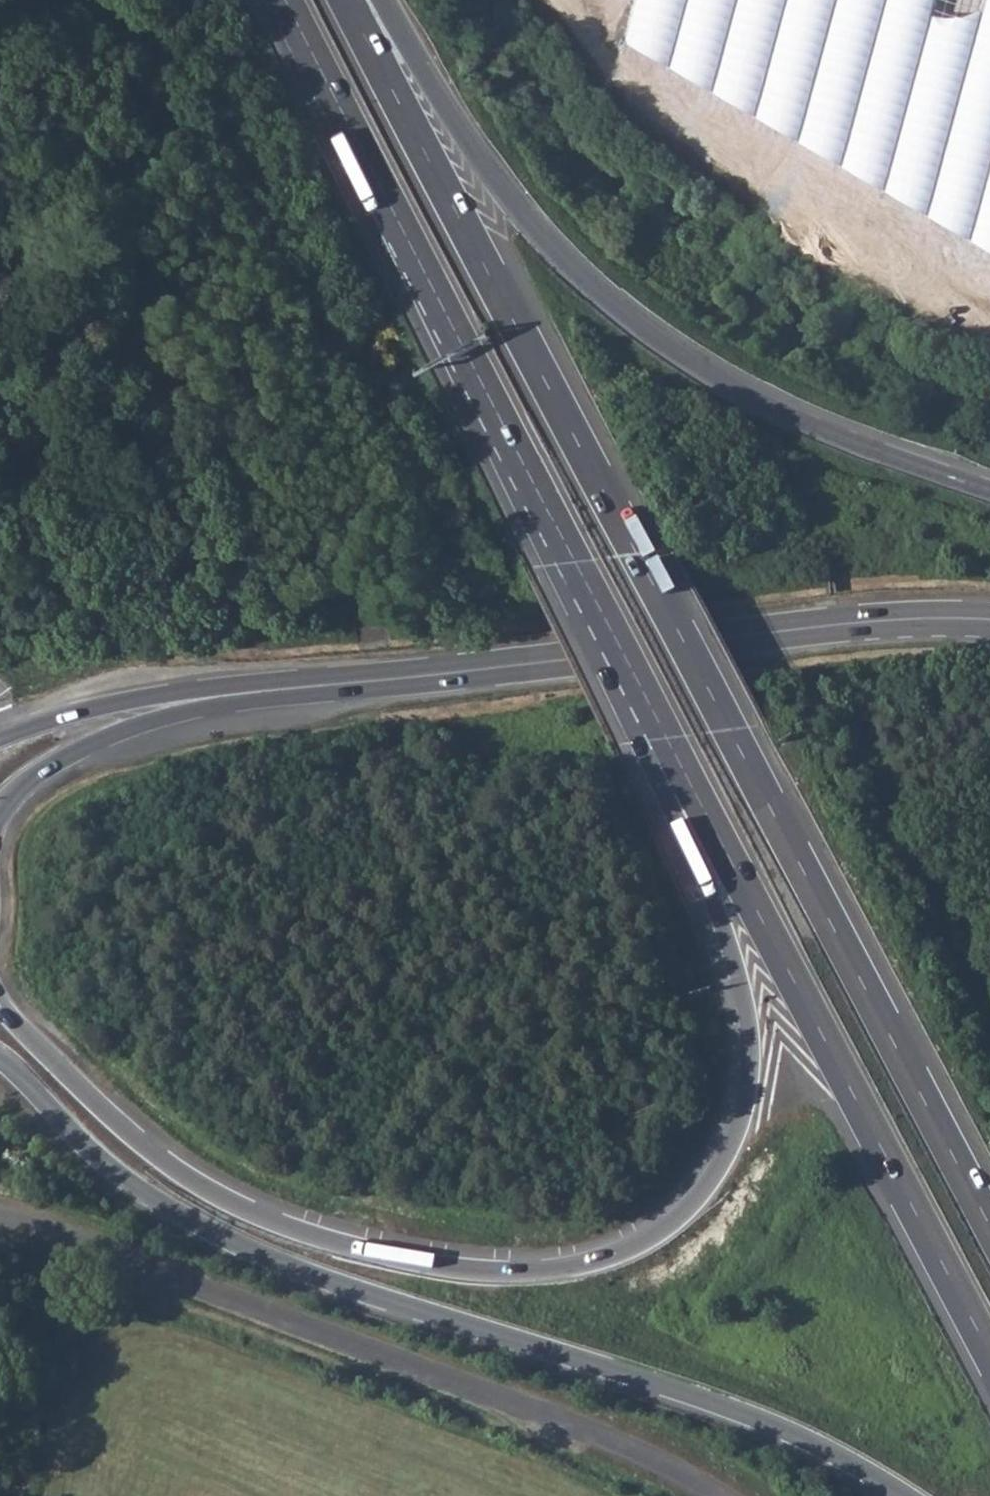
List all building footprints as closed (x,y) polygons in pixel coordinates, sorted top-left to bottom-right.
[(989,251),(989,0),(636,0),(625,41),(739,106),(989,251)]
